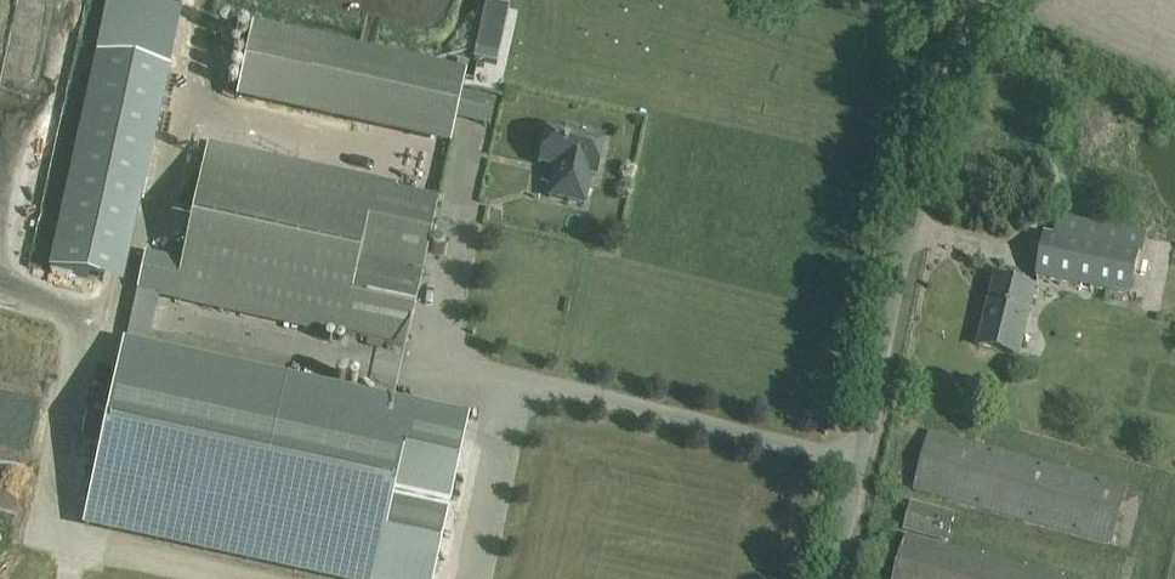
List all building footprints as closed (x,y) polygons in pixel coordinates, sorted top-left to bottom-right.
[(465,76),(250,29),(235,99),(450,145),(465,76)] [(97,54),(70,175),(143,191),(170,70),(97,54)] [(605,138),(546,125),(538,163),(555,167),(549,197),(584,204),(590,175),(596,176),(605,138)] [(207,142),(206,147),(174,296),(406,346),(438,198),(396,189),(397,183),(207,142)] [(1144,256),(1148,236),(1059,218),(1055,238),(1045,236),(1037,277),(1131,296),(1139,255),(1144,256)] [(134,282),(144,283),(146,260),(135,259),(134,282)] [(1035,291),(1019,287),(995,281),(979,346),(1019,356),(1035,291)] [(122,345),(83,523),(341,578),(431,578),(466,419),(122,345)] [(1125,486),(955,440),(931,433),(916,491),(1109,544),(1125,486)] [(954,516),(912,505),(905,529),(947,541),(954,516)] [(906,537),(894,578),(1060,578),(906,537)]
